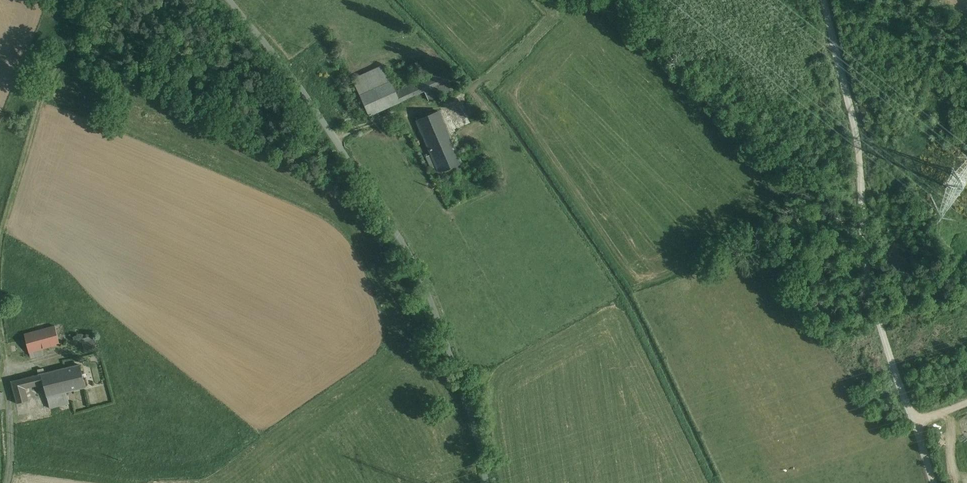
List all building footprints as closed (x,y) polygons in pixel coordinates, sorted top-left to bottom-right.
[(384,67),(354,80),(370,115),(399,101),(400,102),(409,98),(425,91),(437,86),(449,81),(443,68),(394,89),(384,67)] [(439,111),(417,120),(432,155),(437,166),(440,172),(440,173),(462,164),(439,111)] [(437,166),(432,155),(427,157),(432,168),(437,166)] [(63,323),(25,334),(29,352),(42,349),(68,342),(63,323)] [(93,336),(82,339),(82,340),(85,350),(96,348),(93,336)] [(42,349),(29,352),(31,358),(44,354),(42,349)] [(80,365),(61,369),(67,392),(86,387),(85,384),(80,365)] [(61,369),(45,373),(44,369),(38,370),(39,375),(11,381),(17,403),(29,401),(25,388),(44,384),(50,408),(69,403),(67,392),(61,369)]
